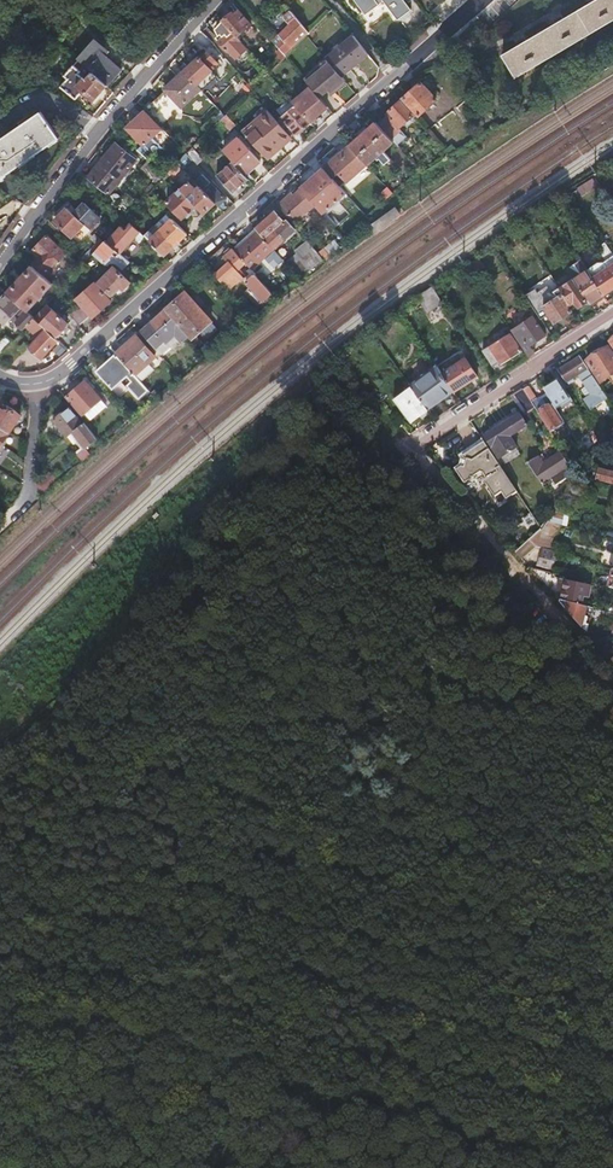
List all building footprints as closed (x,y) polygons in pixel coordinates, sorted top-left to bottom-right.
[(368,19),(387,6),(402,25),(415,15),(405,0),(355,0),(368,19)] [(510,50),(523,73),(612,22),(612,0),(603,0),(510,50)] [(231,11),(222,20),(237,35),(250,23),(237,9),(233,13),(231,11)] [(309,32),(291,12),(285,17),(290,24),(274,39),(287,52),(304,36),(309,32)] [(229,49),(237,57),(248,46),(237,35),(222,20),(215,27),(221,34),(221,35),(217,39),(228,50),(229,49)] [(350,34),(323,57),(332,67),(339,74),(353,63),(354,64),(366,54),(350,34)] [(76,60),(91,73),(105,85),(120,69),(102,52),(105,48),(96,39),(76,60)] [(203,48),(183,70),(196,83),(217,60),(203,48)] [(302,80),(305,84),(309,88),(312,91),(321,101),(332,92),(334,94),(347,83),(339,74),(332,67),(323,57),(311,68),(313,70),(302,80)] [(66,78),(59,87),(74,99),(81,91),(93,101),(106,86),(105,85),(91,73),(85,81),(79,76),(82,73),(72,65),(63,75),(66,78)] [(196,83),(183,70),(165,89),(168,91),(153,108),(159,115),(155,120),(161,126),(163,128),(183,106),(200,87),(196,83)] [(419,84),(403,99),(418,116),(434,102),(419,84)] [(312,91),(309,88),(291,103),(294,107),(312,91)] [(151,106),(153,108),(168,91),(165,89),(151,106)] [(312,91),(294,107),(308,122),(326,107),(321,101),(312,91)] [(282,118),(280,119),(295,134),(308,122),(294,107),(291,103),(288,100),(276,111),(278,113),(282,118)] [(397,129),(410,117),(398,103),(387,112),(389,114),(376,125),(388,137),(389,139),(398,131),(397,129)] [(226,112),(222,108),(216,113),(220,118),(226,112)] [(273,118),(266,110),(257,117),(260,121),(244,134),(264,157),(281,142),(282,143),(290,136),(277,122),(273,118)] [(0,139),(0,175),(56,137),(40,112),(0,139)] [(143,112),(127,127),(143,143),(158,128),(143,112)] [(226,112),(220,118),(229,127),(234,122),(226,112)] [(273,118),(277,122),(280,119),(282,118),(278,113),(273,118)] [(277,122),(290,136),(291,138),(295,134),(280,119),(277,122)] [(383,151),(392,142),(389,139),(388,137),(376,125),(375,124),(348,147),(365,166),(375,157),(378,160),(379,159),(384,164),(390,159),(383,151)] [(161,126),(158,128),(143,143),(136,150),(144,158),(151,152),(153,154),(161,146),(159,144),(169,135),(163,128),(161,126)] [(404,138),(398,131),(389,139),(392,142),(395,145),(404,138)] [(237,136),(222,149),(231,161),(242,174),(258,160),(237,136)] [(264,157),(267,161),(292,138),(291,138),(290,136),(282,143),(281,142),(264,157)] [(114,144),(87,178),(107,195),(135,161),(114,144)] [(192,145),(185,151),(193,160),(196,163),(202,157),(192,145)] [(345,184),(365,166),(348,147),(328,165),(345,184)] [(193,160),(185,151),(176,161),(184,169),(193,160)] [(156,170),(145,160),(137,169),(155,184),(162,176),(156,170)] [(169,168),(165,173),(173,181),(184,169),(176,161),(169,168)] [(231,193),(247,179),(242,174),(231,161),(215,175),(231,193)] [(164,163),(156,170),(162,176),(165,173),(169,168),(164,163)] [(323,215),(346,194),(323,170),(300,190),(323,215)] [(194,181),(199,186),(215,203),(217,206),(220,204),(224,200),(202,174),(194,181)] [(187,181),(179,188),(195,204),(203,213),(215,203),(199,186),(195,189),(187,181)] [(195,204),(179,188),(165,200),(180,217),(195,204)] [(298,191),(281,207),(294,222),(312,206),(298,191)] [(100,216),(83,201),(73,213),(66,207),(54,219),(71,235),(79,226),(77,224),(81,220),(90,227),(100,216)] [(220,204),(217,206),(223,212),(225,210),(220,204)] [(340,204),(326,216),(334,227),(349,215),(340,204)] [(153,223),(158,228),(174,244),(186,233),(170,217),(165,212),(153,223)] [(295,230),(286,219),(283,221),(275,213),(257,228),(264,237),(262,239),(272,250),(295,230)] [(141,234),(146,239),(162,254),(174,244),(158,228),(153,223),(141,234)] [(120,226),(106,241),(117,252),(137,231),(130,224),(124,230),(120,226)] [(233,252),(245,264),(250,269),(251,271),(265,258),(266,259),(265,260),(273,269),(282,261),(273,251),(272,250),(262,239),(256,232),(233,252)] [(64,251),(47,234),(32,249),(38,255),(30,264),(41,274),(64,251)] [(92,241),(95,243),(98,246),(102,242),(97,237),(92,241)] [(98,246),(91,253),(103,265),(107,262),(117,252),(106,241),(104,240),(102,242),(98,246)] [(76,263),(79,266),(85,260),(91,253),(98,246),(95,243),(76,263)] [(334,243),(324,251),(330,259),(340,250),(334,243)] [(297,278),(320,258),(319,256),(308,244),(297,253),(299,256),(287,266),(297,278)] [(603,295),(612,289),(612,256),(606,246),(599,251),(605,260),(607,263),(605,264),(608,270),(599,276),(593,268),(587,272),(603,295)] [(227,262),(213,275),(222,284),(245,264),(233,252),(232,250),(223,258),(227,262)] [(324,251),(319,256),(320,258),(325,263),(330,259),(324,251)] [(467,266),(473,274),(483,267),(477,259),(467,266)] [(587,303),(589,306),(604,297),(603,295),(587,272),(581,261),(566,271),(573,282),(587,303)] [(30,264),(5,291),(15,300),(25,310),(50,282),(41,274),(30,264)] [(598,265),(593,268),(599,276),(608,270),(605,264),(598,265)] [(112,266),(96,282),(109,295),(118,286),(121,289),(128,281),(112,266)] [(468,277),(473,274),(467,266),(462,269),(468,277)] [(262,302),(271,293),(251,271),(250,269),(246,273),(252,279),(246,284),(262,302)] [(559,291),(569,307),(574,304),(578,309),(587,303),(573,282),(559,291)] [(78,304),(68,312),(77,324),(88,315),(90,317),(108,301),(93,283),(75,299),(78,304)] [(556,298),(552,292),(550,294),(546,287),(536,293),(534,290),(524,297),(538,319),(547,313),(543,307),(556,298)] [(441,304),(431,288),(417,299),(426,313),(441,304)] [(567,308),(569,307),(559,291),(557,289),(552,292),(556,298),(543,307),(547,313),(554,324),(571,314),(567,308)] [(189,337),(191,339),(211,321),(185,291),(163,310),(189,337)] [(25,310),(15,300),(12,303),(0,292),(0,316),(3,313),(9,307),(17,315),(13,320),(14,322),(13,323),(19,329),(20,327),(22,328),(25,325),(32,317),(25,310)] [(242,307),(250,315),(255,310),(247,302),(242,307)] [(32,317),(39,323),(52,336),(65,322),(51,310),(45,304),(32,317)] [(569,307),(572,312),(578,309),(574,304),(569,307)] [(17,315),(9,307),(3,313),(13,323),(14,322),(13,320),(17,315)] [(139,332),(153,348),(161,342),(164,345),(175,335),(183,343),(189,337),(163,310),(139,332)] [(39,323),(32,317),(25,325),(33,333),(29,338),(32,341),(27,346),(39,358),(56,340),(52,336),(39,323)] [(511,332),(523,351),(528,360),(534,356),(528,347),(545,336),(533,318),(516,329),(511,332)] [(7,344),(10,341),(4,335),(1,339),(0,338),(0,351),(7,344)] [(508,335),(482,353),(492,368),(498,364),(499,366),(520,353),(508,335)] [(134,336),(114,353),(134,376),(147,364),(153,358),(134,336)] [(586,363),(600,384),(612,375),(612,359),(606,349),(586,363)] [(137,401),(147,391),(140,383),(134,376),(114,353),(93,372),(110,391),(125,378),(129,383),(125,388),(137,401)] [(587,412),(606,400),(579,358),(557,373),(565,384),(576,376),(583,386),(581,388),(585,394),(587,392),(589,396),(580,401),(587,412)] [(452,391),(454,394),(472,382),(478,378),(474,372),(466,360),(441,376),(452,391)] [(153,371),(147,364),(134,376),(140,383),(153,371)] [(411,389),(426,410),(452,391),(441,376),(435,366),(409,385),(411,389)] [(551,370),(540,377),(548,390),(560,383),(551,370)] [(83,381),(66,396),(82,414),(83,413),(99,399),(83,381)] [(531,405),(532,405),(537,402),(527,388),(522,391),(523,391),(531,405)] [(413,424),(429,413),(426,410),(411,389),(396,401),(413,424)] [(159,397),(154,391),(150,394),(155,400),(159,397)] [(511,399),(521,412),(531,405),(523,391),(511,399)] [(105,406),(99,399),(83,413),(89,420),(105,406)] [(0,405),(0,447),(19,417),(1,404),(0,405)] [(551,408),(541,415),(553,434),(564,427),(551,408)] [(84,450),(96,440),(83,424),(81,426),(67,409),(52,421),(66,437),(70,434),(81,448),(83,451),(84,450)] [(503,427),(510,437),(527,426),(520,415),(503,426),(503,427)] [(593,445),(584,454),(588,460),(600,447),(600,446),(592,433),(590,435),(578,416),(568,423),(580,442),(590,435),(591,437),(590,440),(593,445)] [(501,460),(518,448),(510,437),(503,427),(487,438),(501,460)] [(516,492),(482,440),(460,454),(464,460),(467,461),(464,469),(461,468),(456,472),(464,485),(474,479),(473,478),(480,473),(483,474),(487,480),(485,484),(494,498),(501,493),(506,501),(517,494),(516,492)] [(83,451),(81,448),(74,454),(80,461),(88,455),(84,450),(83,451)] [(534,448),(522,456),(527,463),(539,456),(534,448)] [(539,456),(527,463),(541,484),(552,477),(557,484),(573,473),(560,453),(554,457),(553,456),(543,462),(539,456)] [(596,480),(612,484),(612,475),(598,471),(596,480)] [(50,472),(37,484),(43,491),(56,479),(50,472)] [(551,524),(568,525),(569,510),(552,509),(551,524)] [(516,555),(521,561),(537,550),(524,547),(516,555)] [(554,572),(558,555),(545,552),(541,569),(554,572)] [(533,574),(549,591),(553,575),(529,569),(533,574)] [(603,580),(601,587),(606,588),(612,590),(612,582),(603,580)] [(556,599),(557,600),(580,605),(584,588),(560,583),(556,599)] [(558,601),(588,635),(594,610),(558,601)]
